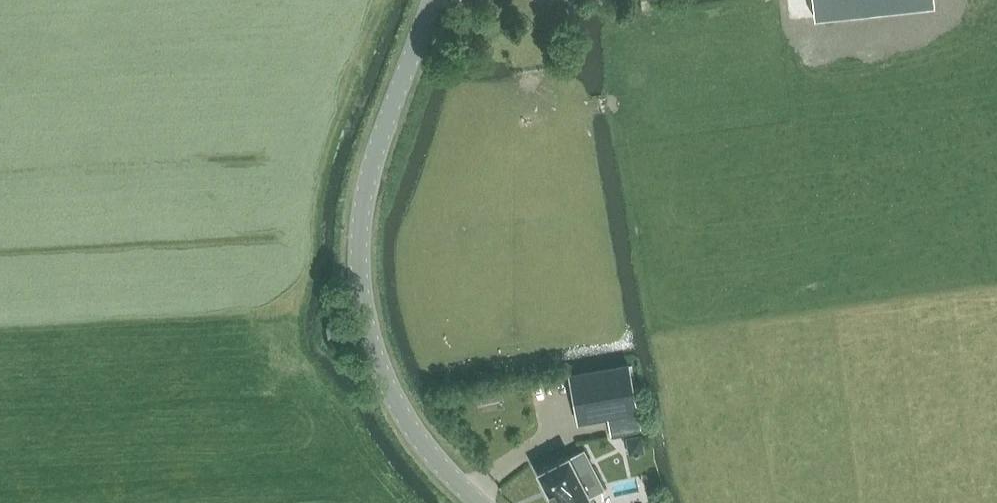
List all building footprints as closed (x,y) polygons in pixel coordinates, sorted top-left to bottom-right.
[(815,15),(935,2),(935,0),(813,0),(815,15)] [(342,322),(326,326),(329,338),(345,334),(342,322)] [(576,411),(586,409),(588,420),(637,411),(628,362),(569,373),(576,411)] [(608,416),(611,434),(641,429),(637,411),(608,416)] [(625,436),(629,455),(635,454),(635,455),(639,454),(639,453),(645,452),(641,433),(625,436)] [(585,486),(596,481),(589,468),(579,474),(569,456),(569,454),(567,455),(540,469),(538,470),(539,472),(546,485),(547,487),(551,495),(552,497),(555,502),(579,502),(589,498),(591,497),(590,495),(585,486)]
